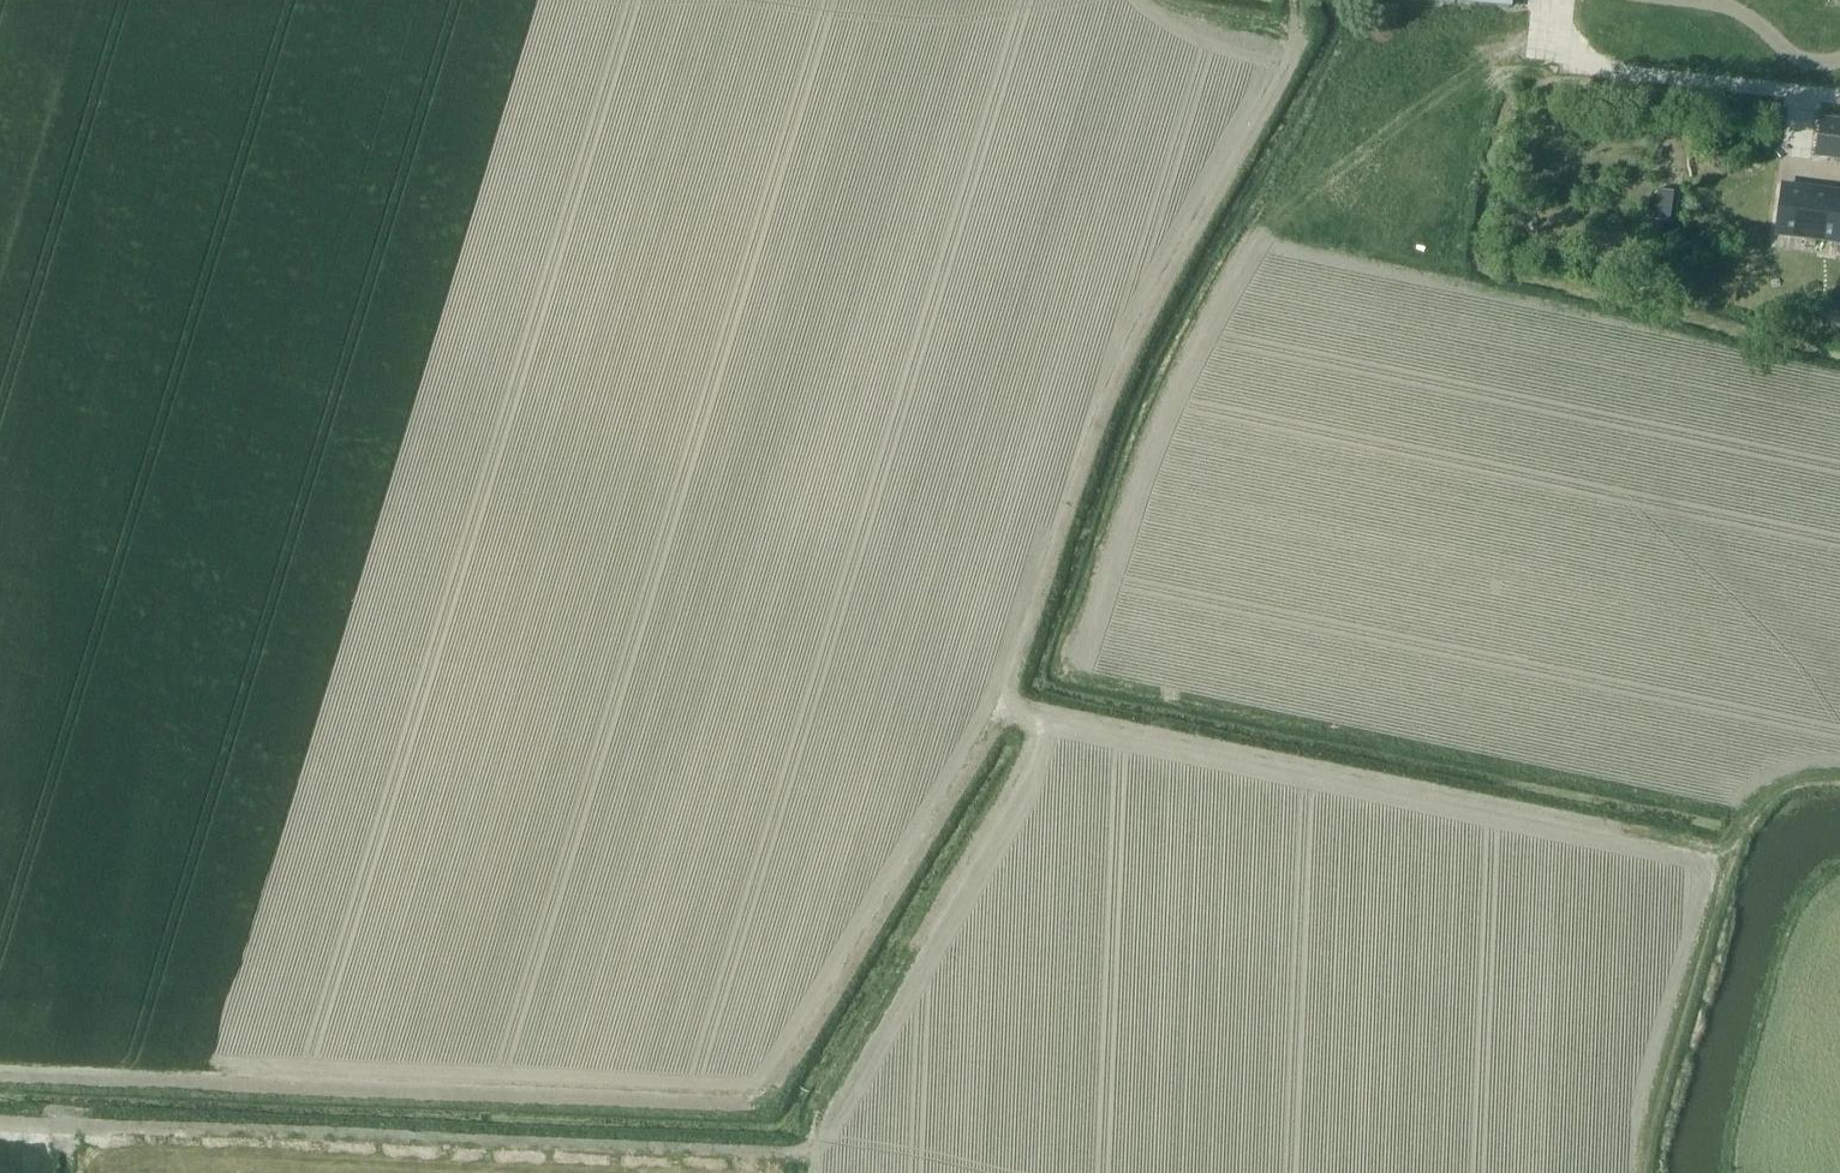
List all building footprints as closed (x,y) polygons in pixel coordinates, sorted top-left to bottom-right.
[(1821,117),(1816,156),(1839,160),(1839,119),(1821,117)] [(1756,187),(1750,235),(1814,243),(1820,196),(1811,195),(1756,187)] [(1677,224),(1681,193),(1659,190),(1655,221),(1677,224)]
